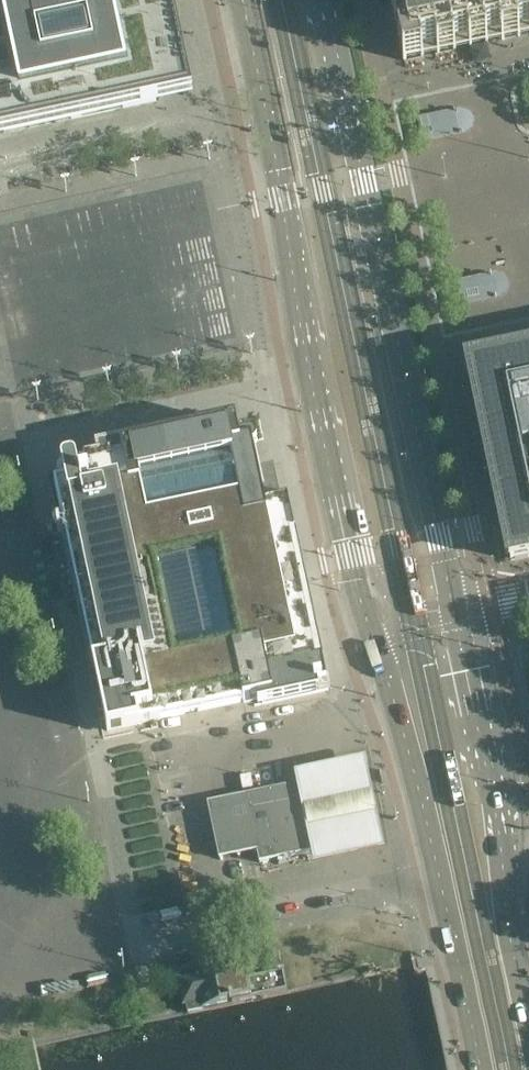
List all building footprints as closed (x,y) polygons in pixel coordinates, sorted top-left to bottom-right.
[(16,134),(15,131),(159,100),(189,94),(171,13),(171,10),(170,10),(168,0),(0,0),(0,137),(16,134)] [(528,43),(528,0),(392,0),(407,69),(528,43)] [(460,111),(459,111),(420,120),(426,145),(464,137),(465,137),(466,137),(467,137),(468,136),(469,136),(470,135),(471,134),(472,133),(472,132),(473,132),(473,131),(474,130),(474,129),(475,128),(475,127),(475,126),(475,125),(475,124),(475,123),(475,122),(475,121),(474,120),(474,119),(473,118),(473,117),(472,116),(471,115),(471,114),(470,114),(469,113),(468,113),(467,112),(466,112),(466,111),(465,111),(464,111),(463,111),(462,111),(461,111),(460,111)] [(491,275),(452,283),(457,310),(496,302),(502,301),(506,297),(508,294),(510,288),(509,283),(508,280),(506,278),(503,276),(500,275),(496,274),(491,275)] [(470,368),(497,495),(506,538),(511,561),(528,557),(528,355),(470,368)] [(323,665),(288,500),(279,502),(273,474),(272,472),(271,471),(270,470),(269,470),(266,471),(264,471),(262,472),(262,473),(261,475),(261,476),(259,477),(253,449),(254,448),(255,447),(256,446),(257,445),(257,444),(257,442),(257,441),(257,440),(256,438),(255,437),(253,436),(251,436),(249,436),(239,438),(235,423),(129,446),(129,447),(116,450),(116,449),(98,453),(99,460),(84,464),(88,482),(80,484),(81,488),(56,493),(110,743),(260,712),(329,698),(323,665)] [(211,799),(221,857),(261,850),(263,861),(314,851),(316,861),(388,848),(371,756),(297,769),(300,783),(211,799)] [(288,992),(283,974),(285,973),(284,971),(278,973),(278,974),(259,978),(258,973),(256,973),(247,975),(245,966),(246,966),(246,965),(235,967),(235,968),(215,972),(212,955),(197,958),(195,950),(194,950),(175,954),(178,969),(196,966),(197,972),(198,976),(197,976),(197,977),(195,978),(196,978),(192,979),(181,982),(184,995),(187,1013),(205,1009),(288,992)]
